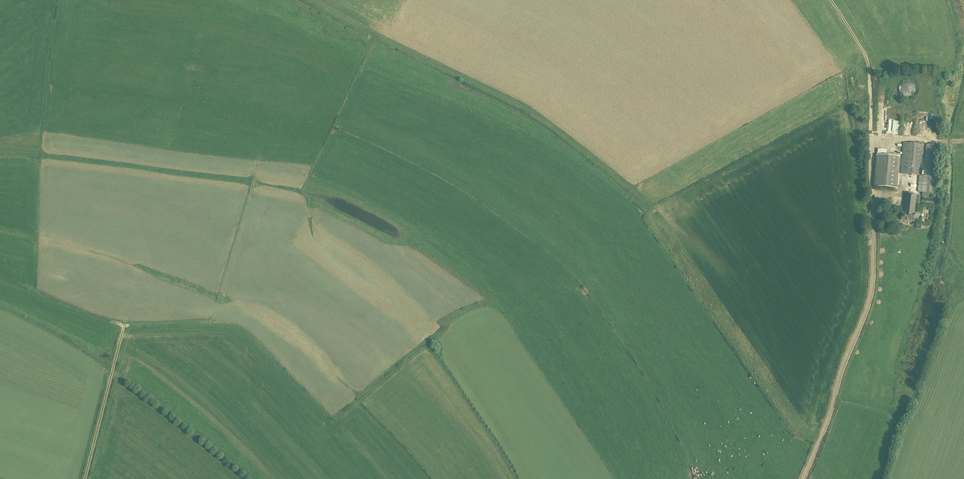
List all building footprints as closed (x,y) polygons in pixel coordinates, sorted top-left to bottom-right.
[(903,94),(914,94),(914,86),(903,86),(903,94)] [(930,117),(934,118),(934,115),(925,115),(924,125),(929,125),(930,117)] [(919,175),(921,176),(924,144),(903,142),(900,174),(919,175)] [(892,151),(902,152),(903,145),(893,144),(892,151)] [(923,176),(921,176),(919,175),(918,192),(933,193),(937,145),(926,144),(926,145),(923,176)] [(876,155),(874,186),(897,188),(900,157),(876,155)] [(919,200),(920,196),(916,195),(906,193),(903,213),(902,213),(901,220),(914,222),(915,214),(914,214),(916,199),(919,200)]
